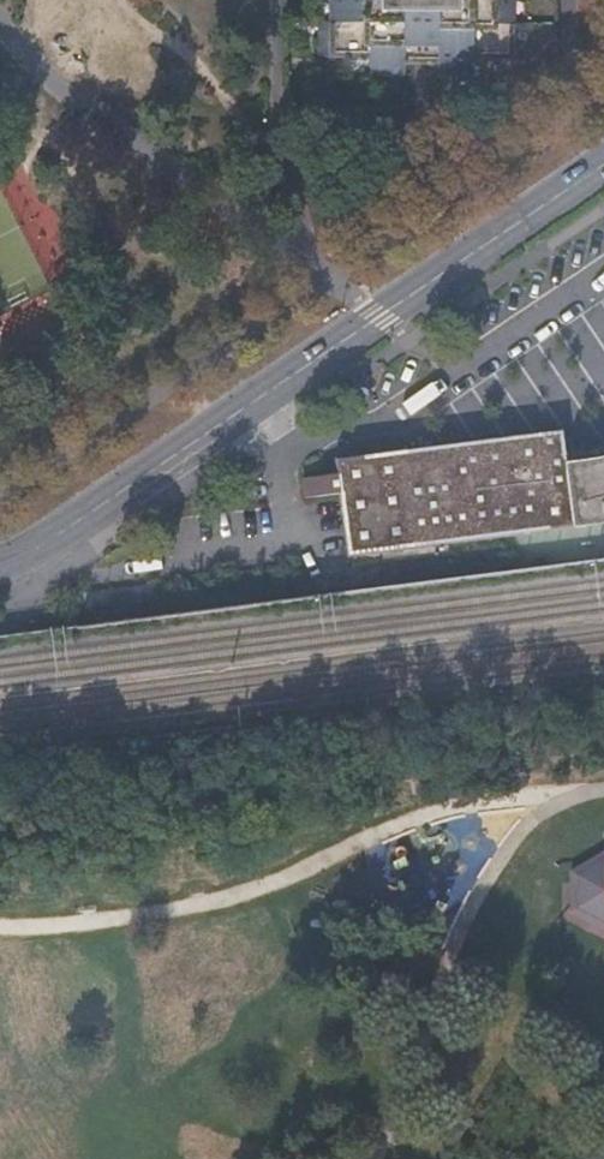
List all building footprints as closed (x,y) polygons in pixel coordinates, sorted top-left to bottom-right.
[(337,19),(331,19),(320,19),(320,54),(371,55),(370,73),(405,74),(406,62),(406,37),(439,37),(439,62),(439,75),(475,75),(475,56),(526,56),(526,21),(514,21),(509,21),(509,0),(338,0),(337,19)] [(406,37),(406,62),(439,62),(439,37),(406,37)] [(571,468),(568,434),(336,462),(337,475),(301,480),(303,500),(339,495),(343,534),(346,558),(577,528),(571,468)] [(597,467),(581,468),(571,468),(577,528),(577,534),(603,531),(603,465),(597,467)] [(573,873),(574,909),(603,923),(603,856),(573,873)]
